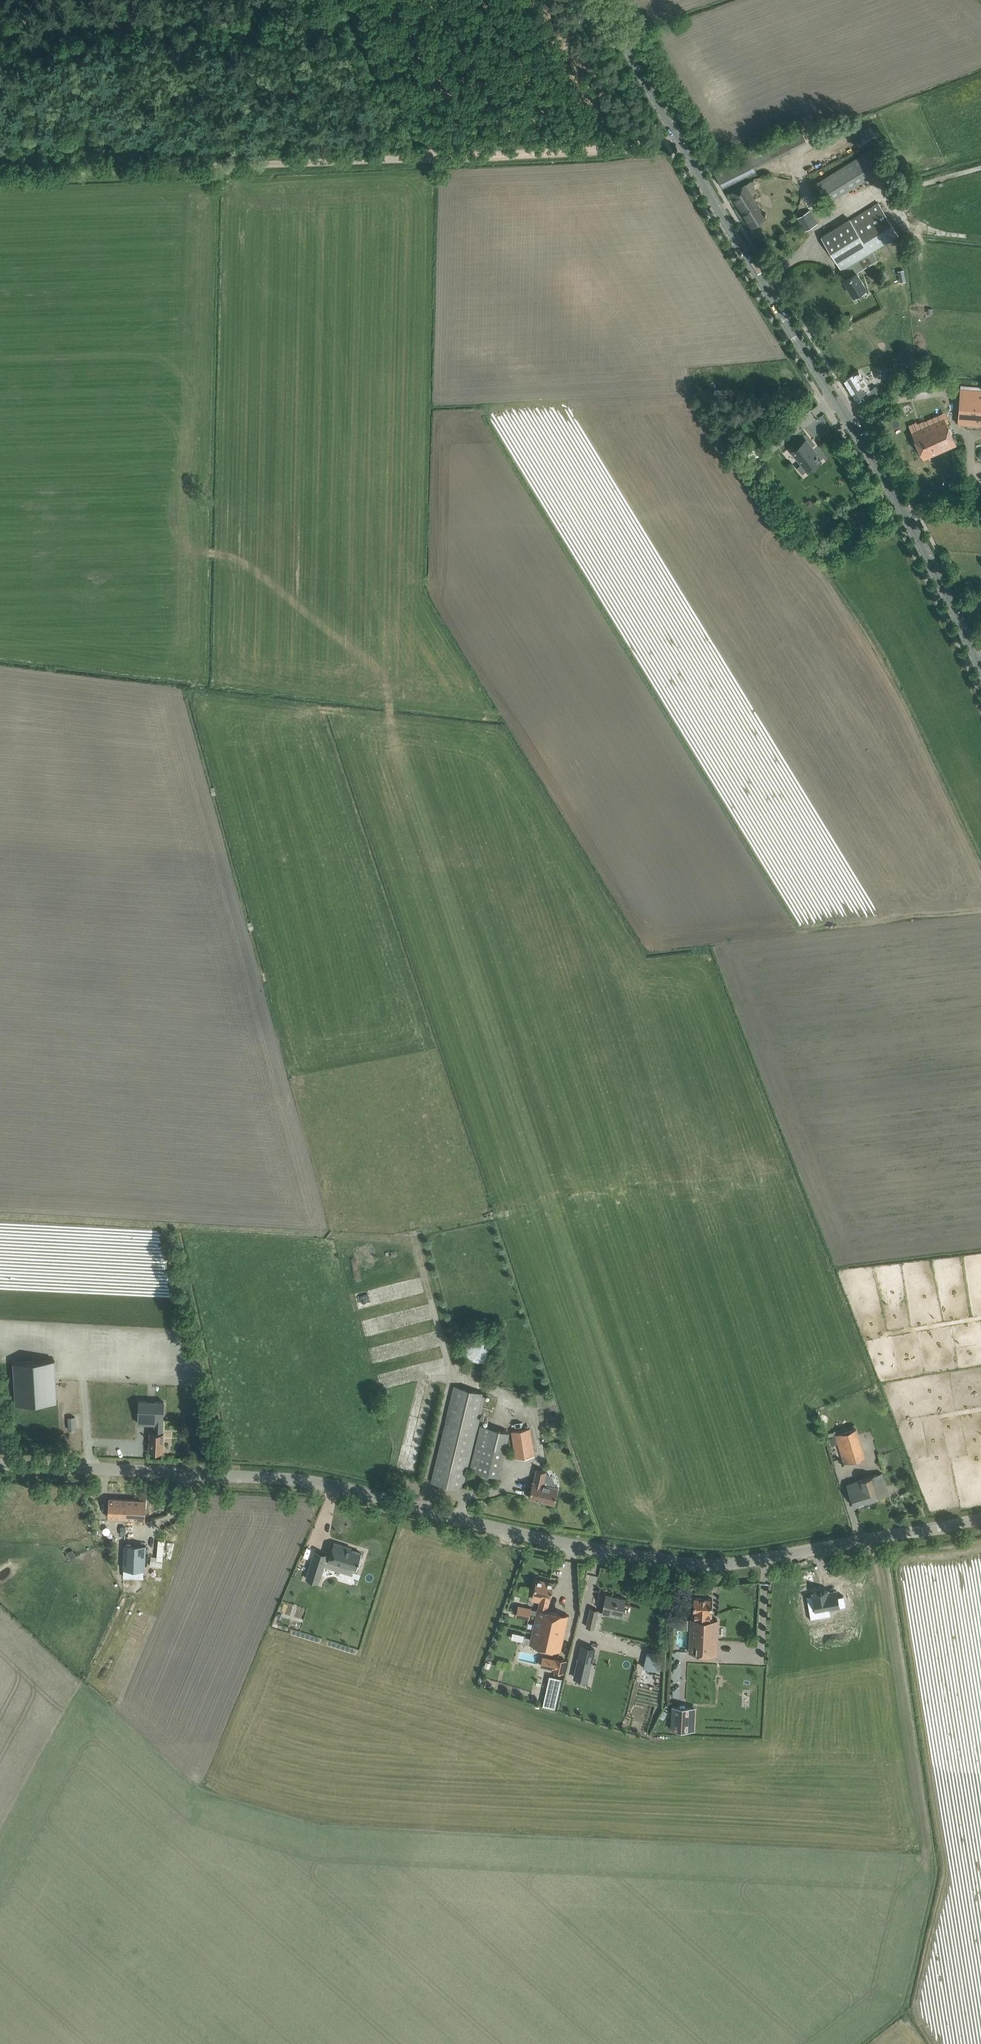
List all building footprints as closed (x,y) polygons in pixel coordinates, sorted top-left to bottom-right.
[(873,147),(853,160),(865,180),(885,167),(873,147)] [(756,170),(755,167),(748,153),(713,170),(722,187),(756,170)] [(865,180),(853,160),(814,183),(827,203),(865,180)] [(751,180),(739,187),(730,192),(751,226),(766,217),(751,193),(757,190),(751,180)] [(830,231),(821,236),(842,269),(844,268),(851,264),(856,273),(877,260),(871,250),(897,234),(880,206),(878,203),(851,219),(851,218),(830,231)] [(847,278),(844,280),(853,296),(862,290),(866,288),(856,273),(851,264),(844,268),(848,274),(846,276),(847,278)] [(869,398),(878,393),(877,386),(871,389),(858,369),(843,379),(855,399),(866,392),(869,398)] [(960,389),(974,390),(973,400),(959,399),(957,423),(980,425),(980,391),(960,389)] [(946,418),(921,429),(912,433),(923,459),(957,444),(946,418)] [(816,452),(806,440),(792,451),(808,471),(821,461),(815,453),(816,452)] [(465,1342),(464,1345),(465,1348),(465,1350),(467,1353),(468,1355),(470,1357),(472,1359),(475,1360),(478,1361),(480,1361),(483,1361),(486,1360),(488,1359),(491,1357),(493,1355),(494,1353),(496,1350),(496,1348),(497,1345),(496,1342),(496,1339),(494,1337),(493,1335),(491,1333),(488,1331),(486,1330),(483,1329),(480,1329),(478,1329),(475,1330),(472,1331),(470,1333),(468,1335),(467,1337),(465,1339),(465,1342)] [(57,1400),(55,1360),(14,1362),(16,1403),(57,1400)] [(434,1472),(432,1482),(462,1489),(476,1428),(477,1428),(485,1393),(454,1386),(446,1421),(434,1472)] [(163,1451),(164,1433),(163,1433),(165,1401),(139,1400),(138,1423),(155,1424),(154,1432),(150,1432),(149,1451),(163,1451)] [(481,1425),(473,1459),(470,1468),(485,1472),(483,1477),(489,1479),(490,1473),(499,1475),(509,1432),(481,1425)] [(530,1428),(513,1430),(517,1458),(534,1456),(530,1428)] [(836,1435),(845,1463),(865,1456),(856,1428),(836,1435)] [(547,1477),(545,1476),(546,1471),(537,1469),(534,1481),(533,1481),(529,1497),(554,1503),(558,1487),(551,1485),(551,1483),(550,1480),(549,1478),(547,1477)] [(889,1494),(886,1485),(882,1472),(846,1484),(854,1506),(889,1494)] [(109,1498),(109,1508),(108,1517),(145,1519),(146,1500),(109,1498)] [(315,1551),(307,1578),(318,1582),(324,1564),(351,1573),(353,1567),(357,1568),(358,1563),(360,1564),(362,1558),(360,1557),(362,1553),(350,1549),(350,1548),(347,1547),(347,1546),(335,1542),(329,1560),(326,1559),(327,1554),(315,1551)] [(146,1545),(124,1544),(123,1569),(144,1570),(146,1545)] [(550,1596),(554,1582),(536,1578),(533,1592),(544,1594),(541,1609),(547,1610),(550,1596)] [(558,1585),(554,1597),(560,1599),(558,1606),(564,1608),(570,1588),(558,1585)] [(814,1594),(807,1595),(811,1617),(831,1614),(830,1608),(846,1605),(844,1595),(838,1596),(837,1590),(828,1592),(828,1589),(813,1592),(814,1594)] [(606,1594),(604,1604),(602,1612),(609,1614),(610,1610),(622,1613),(625,1598),(606,1594)] [(694,1597),(693,1617),(712,1618),(713,1598),(694,1597)] [(518,1604),(516,1616),(521,1617),(522,1611),(530,1613),(531,1607),(518,1604)] [(599,1608),(591,1607),(587,1626),(595,1627),(599,1608)] [(560,1650),(568,1615),(547,1610),(541,1609),(540,1608),(532,1644),(560,1650)] [(692,1617),(690,1652),(716,1653),(717,1635),(717,1629),(717,1619),(712,1618),(693,1617),(692,1617)] [(582,1645),(574,1678),(587,1681),(595,1648),(582,1645)] [(556,1658),(554,1670),(563,1672),(566,1660),(556,1658)] [(562,1679),(551,1677),(545,1707),(556,1710),(562,1679)] [(672,1706),(671,1730),(691,1731),(692,1707),(672,1706)]
